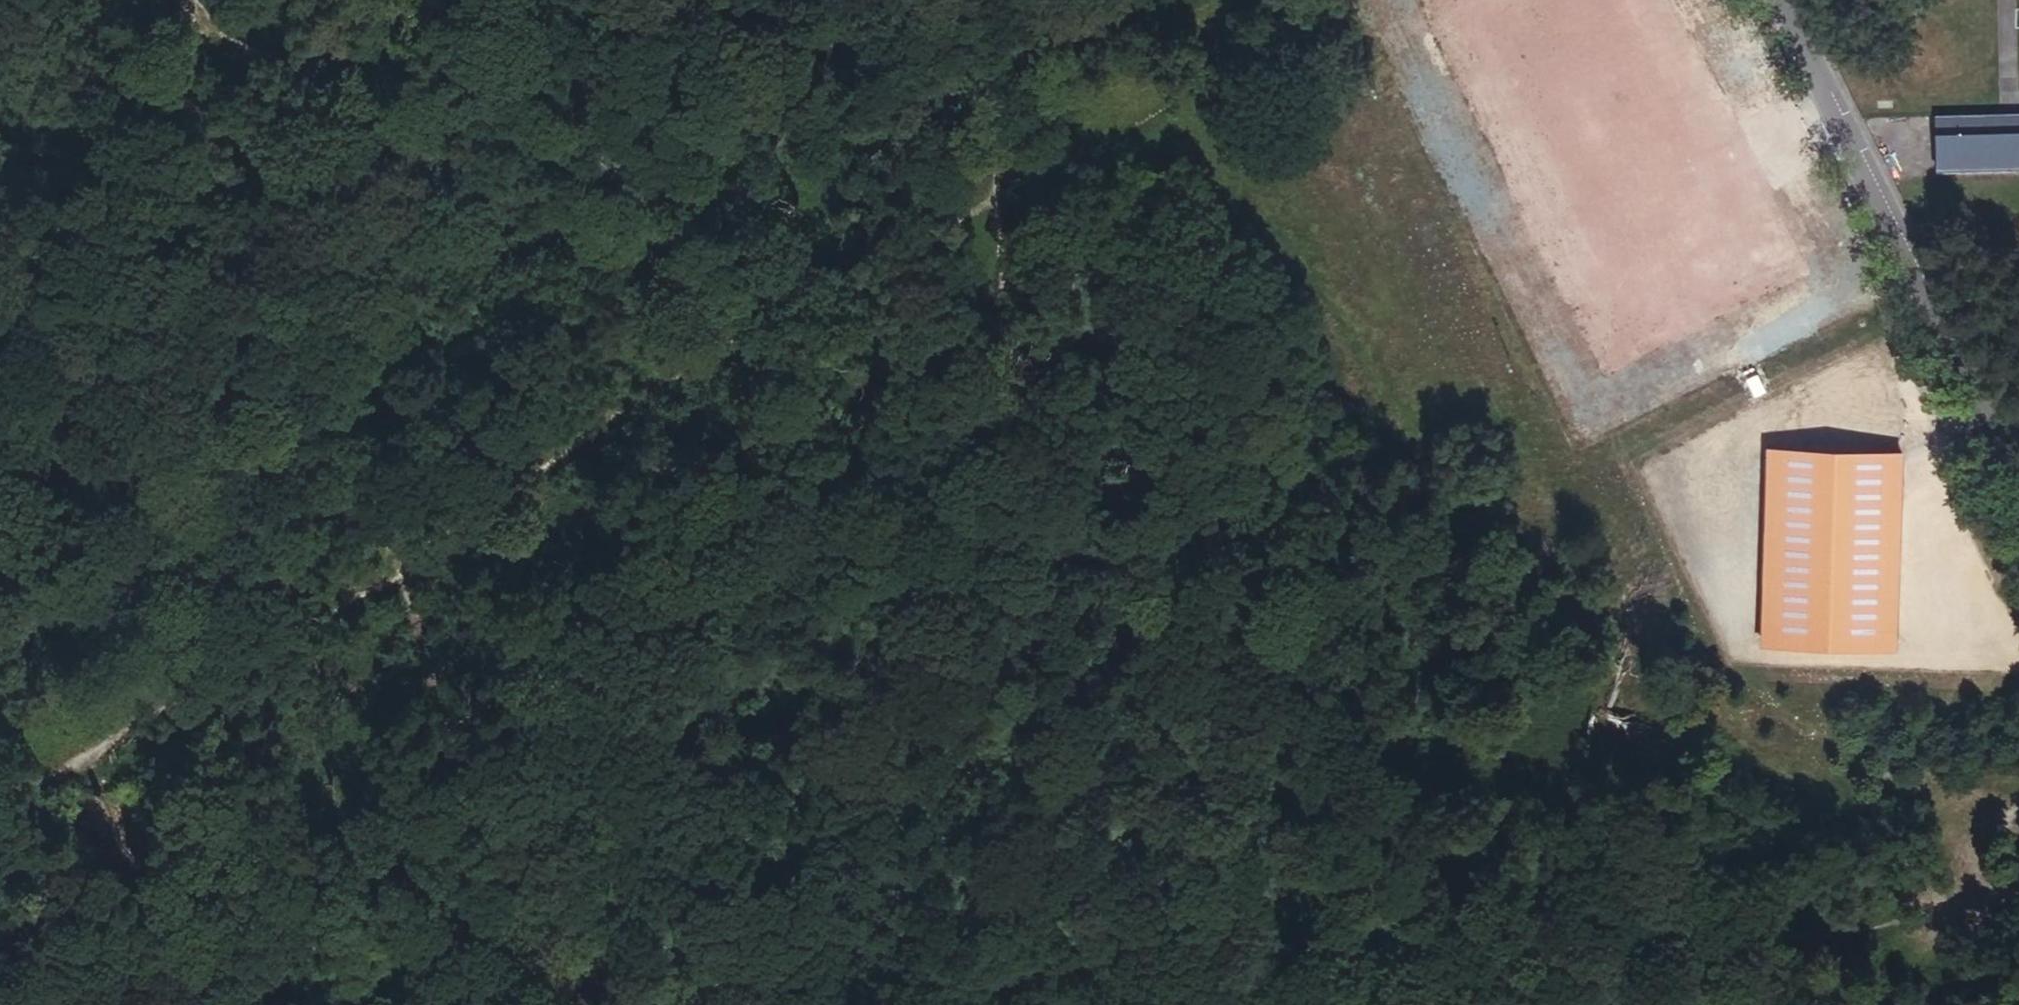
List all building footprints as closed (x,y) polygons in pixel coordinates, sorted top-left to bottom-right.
[(1936,115),(1938,171),(2018,169),(2018,113),(1936,115)] [(1897,458),(1766,451),(1761,549),(1756,644),(1888,651),(1897,458)]
